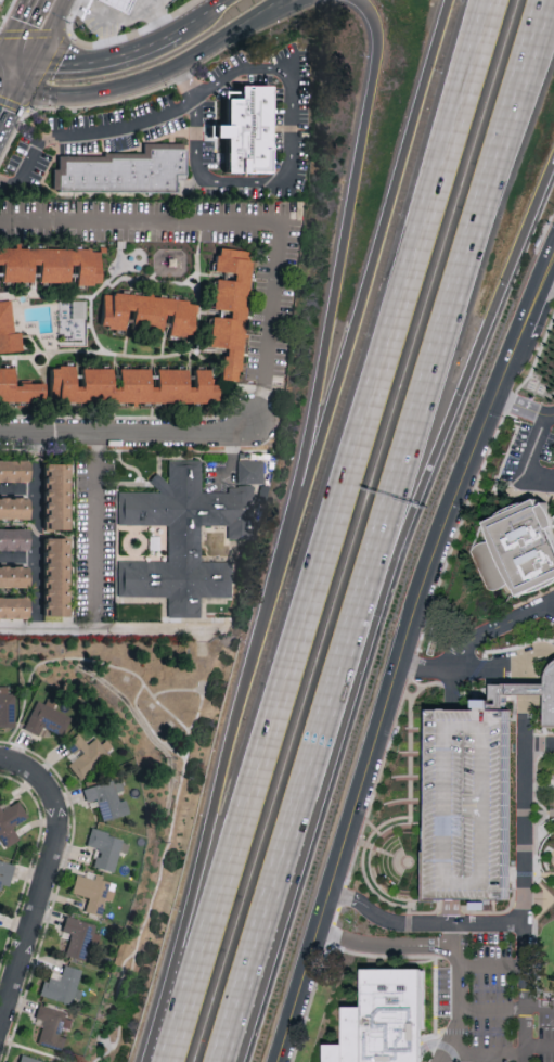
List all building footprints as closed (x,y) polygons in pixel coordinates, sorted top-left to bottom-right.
[(135,0),(101,0),(128,14),(135,0)] [(279,117),(279,169),(271,169),(230,168),(231,131),(220,131),(219,118),(224,117),(231,117),(231,91),(245,91),(245,78),(271,78),(279,78),(279,117)] [(186,142),(186,148),(190,148),(190,180),(181,180),(181,184),(181,192),(140,192),(74,192),(61,192),(61,188),(55,188),(55,185),(55,168),(60,168),(60,155),(74,154),(108,154),(108,151),(140,152),(145,152),(145,142),(186,142)] [(102,246),(0,249),(0,282),(1,282),(1,281),(35,280),(35,272),(41,272),(41,281),(79,280),(79,283),(103,283),(102,246)] [(253,249),(219,247),(217,269),(237,271),(236,278),(218,277),(216,308),(232,309),(232,316),(214,315),(211,345),(226,346),(224,378),(243,379),(253,249)] [(195,335),(198,300),(107,292),(104,326),(127,328),(128,322),(171,326),(171,333),(195,335)] [(0,300),(0,352),(23,350),(22,331),(14,331),(11,299),(0,300)] [(72,317),(86,318),(87,300),(72,300),(72,317)] [(221,401),(221,383),(213,383),(213,368),(197,368),(197,385),(190,385),(190,368),(155,368),(155,367),(123,367),(122,384),(115,384),(115,367),(85,367),(85,384),(78,384),(78,365),(53,365),(53,401),(221,401)] [(47,382),(17,383),(17,366),(0,367),(0,400),(47,398),(47,382)] [(32,480),(33,459),(0,458),(0,480),(32,480)] [(252,538),(254,530),(254,502),(255,500),(255,488),(256,485),(230,485),(228,491),(201,491),(201,459),(169,459),(169,479),(154,474),(155,491),(118,491),(118,524),(168,524),(168,560),(119,560),(119,595),(168,595),(168,617),(201,616),(201,596),(232,596),(232,560),(202,560),(202,525),(228,525),(228,538),(252,538)] [(238,483),(264,483),(264,459),(238,460),(238,483)] [(72,528),(71,461),(45,462),(47,529),(72,528)] [(32,496),(0,497),(0,518),(32,517),(32,496)] [(31,527),(0,527),(0,549),(31,548),(31,527)] [(71,614),(72,537),(46,536),(45,614),(71,614)] [(31,585),(31,564),(0,565),(0,586),(31,585)] [(0,596),(0,617),(31,618),(31,596),(0,596)] [(546,683),(492,683),(491,708),(504,708),(504,693),(546,694),(546,683)] [(16,693),(8,693),(8,686),(0,686),(0,726),(17,726),(16,693)] [(57,701),(47,698),(45,703),(35,700),(25,730),(40,735),(43,727),(66,735),(72,715),(54,709),(57,701)] [(427,708),(427,899),(450,899),(508,899),(508,709),(504,708),(491,708),(453,708),(427,708)] [(95,799),(103,821),(130,811),(116,775),(82,788),(88,802),(95,799)] [(29,817),(18,798),(0,807),(0,839),(4,847),(20,839),(13,826),(29,817)] [(120,850),(128,853),(131,839),(91,829),(87,846),(99,849),(94,867),(114,872),(120,850)] [(9,887),(15,864),(0,860),(0,885),(9,887)] [(89,897),(85,911),(102,916),(107,899),(112,901),(115,892),(109,890),(112,880),(96,876),(95,879),(77,874),(72,892),(89,897)] [(65,954),(87,960),(97,924),(67,916),(62,930),(71,933),(65,954)] [(81,969),(64,964),(60,979),(46,976),(40,995),(75,1005),(80,988),(76,987),(81,969)] [(363,1007),(345,1007),(345,1045),(326,1045),(326,1061),(422,1061),(422,970),(364,970),(363,1007)] [(62,1049),(68,1028),(72,1029),(75,1015),(39,1005),(36,1017),(44,1019),(38,1042),(62,1049)] [(22,1054),(20,1061),(50,1061),(22,1054)]
